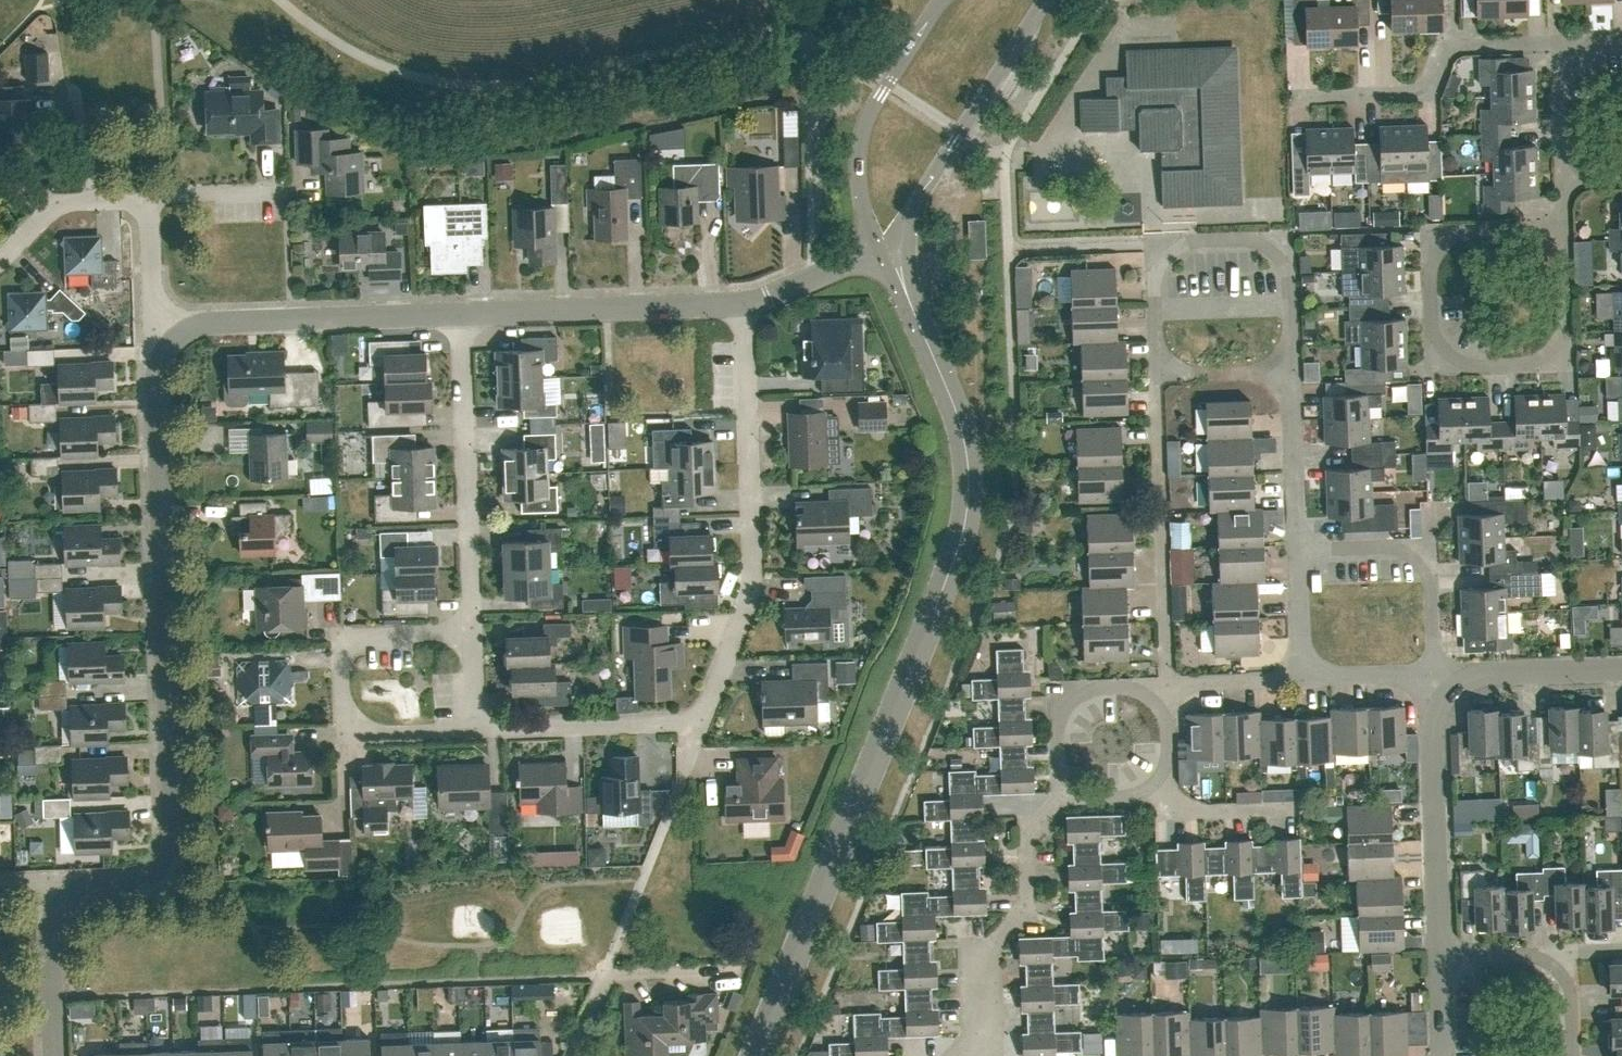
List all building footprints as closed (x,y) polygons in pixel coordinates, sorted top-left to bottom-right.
[(1307,45),(1332,44),(1331,5),(1317,5),(1317,0),(1292,0),(1293,27),(1306,26),(1307,45)] [(1357,43),(1357,25),(1370,24),(1369,0),(1331,0),(1331,5),(1332,44),(1357,43)] [(1392,30),(1417,30),(1416,0),(1378,0),(1378,12),(1391,12),(1392,30)] [(1417,30),(1443,29),(1442,10),(1455,9),(1455,0),(1416,0),(1417,30)] [(1477,16),(1502,15),(1502,0),(1476,0),(1477,16)] [(1502,15),(1528,14),(1527,0),(1502,0),(1502,15)] [(1106,97),(1081,98),(1082,131),(1120,129),(1119,121),(1138,121),(1139,150),(1169,149),(1169,168),(1161,168),(1162,206),(1237,203),(1241,199),(1239,157),(1240,157),(1240,138),(1238,93),(1233,93),(1233,84),(1237,84),(1236,51),(1231,47),(1199,48),(1199,52),(1190,53),(1190,48),(1129,50),(1126,50),(1127,76),(1106,76),(1106,97)] [(26,53),(27,80),(49,79),(48,52),(26,53)] [(1507,57),(1479,58),(1480,84),(1490,83),(1491,96),(1534,94),(1533,69),(1508,70),(1507,57)] [(229,76),(230,91),(227,91),(226,90),(225,88),(213,88),(211,90),(211,103),(207,103),(208,131),(253,130),(254,142),(279,141),(277,109),(263,109),(262,90),(251,91),(250,75),(229,76)] [(25,112),(25,85),(0,85),(0,126),(1,141),(38,140),(37,111),(25,112)] [(1509,120),(1535,120),(1534,94),(1491,96),(1491,108),(1481,108),(1482,134),(1510,133),(1509,120)] [(790,128),(790,105),(775,105),(775,128),(790,128)] [(1428,140),(1427,124),(1403,125),(1405,180),(1442,179),(1440,140),(1428,140)] [(1403,125),(1379,126),(1380,148),(1367,149),(1368,181),(1405,180),(1403,125)] [(1293,153),(1294,193),(1308,193),(1308,173),(1331,172),(1329,127),(1305,128),(1306,153),(1293,153)] [(1354,149),(1353,127),(1329,127),(1331,172),(1355,171),(1355,182),(1368,181),(1367,149),(1354,149)] [(327,170),(328,190),(363,189),(362,152),(349,152),(348,138),(327,138),(327,129),(297,130),(298,162),(312,162),(313,171),(327,170)] [(1536,145),(1510,146),(1510,133),(1482,134),(1483,160),(1493,160),(1494,172),(1537,171),(1536,145)] [(783,136),(784,166),(799,166),(798,135),(783,136)] [(642,197),(640,158),(614,159),(615,188),(588,189),(589,208),(595,208),(596,239),(628,238),(626,198),(642,197)] [(697,217),(697,199),(696,198),(702,192),(720,192),(719,162),(673,164),(674,187),(660,187),(661,218),(665,222),(694,221),(697,217)] [(550,164),(552,203),(568,202),(567,164),(550,164)] [(740,219),(786,218),(786,195),(775,196),(774,166),(728,167),(729,186),(739,186),(740,219)] [(1512,197),(1538,196),(1537,171),(1494,172),(1494,184),(1484,185),(1484,211),(1513,210),(1512,197)] [(487,237),(485,203),(444,205),(444,221),(432,221),(432,223),(426,223),(426,242),(432,242),(433,271),(466,270),(466,261),(480,261),(480,263),(482,263),(481,237),(487,237)] [(552,208),(515,209),(516,244),(530,243),(531,262),(556,261),(555,241),(553,241),(552,208)] [(1330,210),(1318,210),(1318,228),(1331,227),(1330,210)] [(1360,211),(1349,211),(1350,227),(1360,226),(1360,211)] [(1619,211),(1620,228),(1609,228),(1610,239),(1621,239),(1621,211),(1619,211)] [(969,221),(971,257),(986,257),(984,220),(969,221)] [(343,233),(343,250),(341,250),(342,267),(370,266),(370,279),(401,278),(400,252),(385,252),(384,232),(343,233)] [(1403,268),(1402,244),(1386,245),(1385,232),(1340,233),(1342,270),(1403,268)] [(63,235),(65,274),(92,273),(92,287),(117,286),(116,259),(103,260),(102,234),(63,235)] [(1322,260),(1332,260),(1333,238),(1322,238),(1322,260)] [(1610,239),(1610,250),(1621,250),(1621,267),(1621,239),(1610,239)] [(1321,262),(1322,285),(1334,284),(1333,262),(1321,262)] [(1016,267),(1016,283),(1029,283),(1029,266),(1016,267)] [(1115,268),(1070,269),(1072,306),(1116,304),(1115,268)] [(1389,293),(1404,292),(1403,268),(1342,270),(1342,295),(1348,295),(1349,307),(1389,306),(1389,293)] [(1586,275),(1575,275),(1575,285),(1586,285),(1586,275)] [(1604,311),(1604,279),(1594,279),(1594,310),(1604,311)] [(53,309),(53,311),(63,311),(72,319),(79,319),(86,312),(60,288),(51,297),(51,298),(47,298),(47,290),(8,291),(9,331),(48,329),(48,309),(53,309)] [(1615,330),(1621,329),(1621,291),(1614,291),(1615,330)] [(1118,340),(1116,304),(1072,306),(1073,343),(1081,342),(1118,340)] [(1349,320),(1360,320),(1361,344),(1406,342),(1405,318),(1389,318),(1389,306),(1349,307),(1349,320)] [(849,319),(812,320),(813,339),(804,339),(805,375),(821,375),(822,392),(865,391),(864,369),(850,370),(850,357),(861,357),(860,336),(862,336),(862,319),(849,319)] [(1029,326),(1017,327),(1017,344),(1030,344),(1029,326)] [(498,378),(542,376),(542,359),(557,359),(557,336),(527,337),(527,349),(497,351),(498,378)] [(28,337),(11,338),(11,349),(28,348),(28,337)] [(1127,376),(1125,339),(1118,340),(1081,342),(1082,378),(1127,376)] [(369,341),(370,364),(385,364),(386,382),(426,380),(425,352),(400,353),(400,340),(369,341)] [(1362,367),(1344,368),(1345,381),(1385,380),(1391,380),(1391,367),(1407,366),(1406,342),(1361,344),(1362,367)] [(27,365),(55,364),(54,348),(27,349),(27,365)] [(270,406),(306,405),(304,371),(284,371),(283,351),(248,353),(248,355),(229,356),(230,382),(224,382),(225,400),(227,404),(231,406),(244,405),(248,403),(249,399),(249,390),(269,389),(270,406)] [(1036,354),(1027,354),(1027,369),(1036,368),(1036,354)] [(29,403),(56,402),(95,401),(95,387),(113,386),(112,361),(93,362),(93,364),(59,365),(60,380),(41,380),(42,400),(29,401),(29,403)] [(1618,421),(1621,421),(1621,382),(1621,375),(1605,375),(1606,397),(1618,396),(1618,421)] [(530,416),(557,415),(556,403),(543,403),(542,376),(498,378),(499,405),(529,404),(530,416)] [(1082,378),(1083,415),(1128,413),(1127,376),(1082,378)] [(406,409),(432,408),(431,380),(426,380),(386,382),(386,400),(368,401),(369,426),(407,425),(406,409)] [(1323,395),(1324,419),(1369,418),(1369,406),(1381,405),(1381,393),(1386,393),(1385,380),(1345,381),(1345,394),(1323,395)] [(1566,419),(1565,393),(1539,394),(1541,437),(1553,437),(1554,447),(1580,446),(1579,419),(1566,419)] [(10,394),(10,412),(21,412),(21,394),(10,394)] [(1514,395),(1515,421),(1502,421),(1503,449),(1529,448),(1528,438),(1541,437),(1539,394),(1514,395)] [(1489,422),(1488,396),(1463,397),(1464,440),(1477,440),(1477,450),(1503,449),(1502,421),(1489,422)] [(1452,451),(1452,440),(1464,440),(1463,397),(1437,398),(1438,423),(1425,424),(1426,452),(1452,451)] [(1187,398),(1187,423),(1197,423),(1197,398),(1187,398)] [(1250,400),(1206,401),(1207,438),(1252,437),(1250,400)] [(30,422),(57,421),(56,402),(29,403),(30,422)] [(885,402),(859,403),(860,429),(886,428),(885,402)] [(1421,402),(1408,402),(1408,413),(1421,413),(1421,402)] [(825,416),(825,412),(789,413),(791,464),(826,463),(840,463),(838,416),(825,416)] [(97,455),(97,441),(115,440),(114,415),(95,416),(95,417),(61,419),(63,456),(97,455)] [(221,443),(241,442),(240,416),(219,417),(221,443)] [(1395,440),(1370,441),(1369,418),(1324,419),(1325,443),(1351,442),(1351,455),(1395,453),(1395,440)] [(625,421),(608,422),(609,430),(625,430),(625,421)] [(213,441),(215,424),(194,422),(192,440),(213,441)] [(308,441),(334,441),(334,422),(308,422),(308,441)] [(604,424),(591,424),(591,434),(604,433),(604,424)] [(1121,426),(1076,428),(1077,465),(1122,463),(1121,426)] [(686,442),(685,428),(652,429),(654,467),(654,468),(714,466),(713,441),(686,442)] [(555,432),(524,434),(524,448),(503,449),(504,473),(548,472),(547,458),(556,458),(555,432)] [(253,478),(286,476),(285,433),(251,434),(253,478)] [(403,448),(403,433),(372,434),(373,462),(392,461),(392,477),(434,476),(433,447),(403,448)] [(1253,473),(1252,437),(1207,438),(1208,474),(1253,473)] [(605,448),(592,449),(593,461),(606,461),(605,448)] [(1326,469),(1327,493),(1372,491),(1371,479),(1384,479),(1384,467),(1396,466),(1395,453),(1351,455),(1352,468),(1326,469)] [(32,475),(59,474),(58,456),(31,457),(32,475)] [(1077,465),(1079,501),(1123,500),(1122,463),(1077,465)] [(650,482),(662,482),(663,507),(653,507),(653,516),(680,515),(679,506),(688,506),(688,492),(715,491),(714,466),(654,468),(654,467),(650,467),(650,482)] [(63,472),(65,509),(99,508),(99,494),(117,493),(116,468),(97,469),(97,471),(63,472)] [(504,473),(505,498),(532,497),(533,511),(558,511),(557,485),(548,485),(548,472),(504,473)] [(1208,474),(1209,511),(1217,511),(1217,510),(1254,509),(1254,508),(1253,473),(1208,474)] [(43,476),(44,498),(54,498),(53,475),(43,476)] [(405,506),(435,505),(434,476),(392,477),(393,493),(375,494),(375,521),(406,520),(405,506)] [(799,520),(800,551),(798,551),(798,552),(804,552),(804,543),(849,541),(848,515),(872,514),(871,487),(829,489),(829,505),(799,506),(799,516),(797,516),(797,520),(799,520)] [(1328,517),(1351,516),(1352,530),(1398,529),(1397,508),(1384,508),(1384,504),(1372,504),(1372,491),(1327,493),(1328,517)] [(1458,514),(1459,538),(1504,536),(1503,522),(1527,521),(1526,499),(1487,500),(1488,513),(1458,514)] [(282,531),(292,531),(291,513),(267,514),(267,501),(240,502),(240,516),(251,516),(251,531),(241,531),(241,553),(275,552),(275,539),(282,531)] [(1263,544),(1262,508),(1254,508),(1254,509),(1217,510),(1217,511),(1218,546),(1263,544)] [(1132,512),(1087,514),(1088,551),(1133,549),(1132,512)] [(712,562),(712,561),(711,535),(681,535),(681,521),(680,521),(680,515),(653,516),(654,545),(671,545),(671,564),(676,563),(712,562)] [(65,526),(67,564),(100,562),(100,564),(120,563),(119,539),(100,539),(100,525),(65,526)] [(1420,525),(1410,525),(1410,535),(1420,535),(1420,525)] [(562,550),(561,527),(534,528),(534,541),(504,542),(505,569),(549,567),(549,551),(562,550)] [(380,532),(381,556),(396,556),(397,573),(433,571),(433,572),(438,572),(437,545),(408,546),(408,531),(380,532)] [(1489,561),(1489,574),(1522,573),(1522,572),(1521,560),(1516,560),(1516,549),(1504,549),(1504,536),(1459,538),(1460,562),(1489,561)] [(1583,542),(1570,542),(1570,556),(1584,555),(1583,542)] [(1257,581),(1265,581),(1263,544),(1218,546),(1220,581),(1220,582),(1257,581)] [(1126,586),(1134,586),(1133,549),(1088,551),(1089,586),(1089,587),(1126,585),(1126,586)] [(63,576),(62,562),(35,563),(30,559),(8,560),(9,578),(63,576)] [(718,589),(717,562),(717,561),(712,561),(712,562),(676,563),(676,581),(660,581),(661,603),(688,603),(688,590),(718,589)] [(549,567),(505,569),(506,596),(536,595),(537,607),(564,606),(563,594),(550,594),(549,567)] [(434,597),(433,572),(433,571),(397,573),(397,587),(382,588),(383,614),(410,613),(410,598),(434,597)] [(302,573),(303,585),(257,586),(257,609),(263,609),(264,627),(264,630),(265,631),(266,632),(267,634),(269,635),(270,635),(271,635),(273,635),(274,635),(276,635),(278,633),(280,631),(280,630),(281,629),(281,628),(281,627),(307,626),(306,610),(301,610),(300,600),(341,598),(340,572),(302,573)] [(1490,587),(1461,588),(1462,612),(1506,610),(1506,596),(1542,594),(1541,572),(1522,572),(1522,573),(1489,574),(1490,587)] [(839,617),(839,608),(847,608),(845,574),(811,576),(812,605),(809,608),(785,609),(786,620),(782,624),(786,628),(787,639),(829,637),(830,644),(849,643),(848,617),(839,617)] [(36,591),(63,591),(63,576),(9,578),(10,598),(36,597),(36,591)] [(1220,581),(1212,582),(1213,618),(1258,617),(1257,581),(1220,582),(1220,581)] [(68,589),(69,626),(104,625),(103,611),(121,610),(120,585),(102,586),(102,588),(68,589)] [(1089,586),(1082,586),(1083,623),(1128,621),(1126,586),(1126,585),(1089,587),(1089,586)] [(597,599),(597,611),(610,611),(610,598),(597,599)] [(987,601),(987,615),(1009,614),(1009,601),(987,601)] [(1485,648),(1512,647),(1512,633),(1507,633),(1506,610),(1462,612),(1462,636),(1485,635),(1485,648)] [(1215,655),(1259,653),(1258,617),(1213,618),(1215,655)] [(1083,623),(1084,660),(1129,658),(1128,621),(1083,623)] [(507,637),(508,665),(513,665),(513,664),(549,663),(549,662),(549,645),(557,645),(557,636),(571,635),(571,622),(543,623),(544,636),(507,637)] [(637,696),(670,695),(669,666),(683,666),(682,643),(662,644),(662,625),(625,627),(626,656),(635,656),(637,696)] [(1614,626),(1614,643),(1621,643),(1621,626),(1614,626)] [(1561,647),(1571,646),(1570,632),(1561,632),(1561,647)] [(104,642),(69,644),(71,681),(104,679),(104,681),(124,681),(123,656),(105,656),(104,642)] [(971,678),(972,699),(998,698),(1025,697),(1031,696),(1030,684),(1025,684),(1023,648),(996,649),(997,677),(971,678)] [(218,654),(207,655),(207,668),(219,667),(218,654)] [(292,681),(304,680),(308,677),(308,670),(296,671),(292,675),(292,662),(292,661),(293,660),(293,659),(293,658),(291,657),(290,657),(289,658),(289,659),(239,660),(238,660),(238,659),(237,659),(236,659),(235,660),(235,661),(235,662),(235,663),(236,663),(238,703),(237,703),(236,705),(236,706),(237,706),(238,707),(239,707),(240,707),(240,706),(241,705),(290,703),(291,704),(292,705),(293,705),(294,704),(294,703),(294,702),(293,701),(292,681)] [(854,661),(835,662),(836,680),(854,679),(854,661)] [(571,680),(554,681),(554,662),(549,662),(549,663),(513,664),(513,665),(514,691),(544,690),(544,705),(571,704),(571,680)] [(763,697),(764,723),(765,731),(768,734),(783,734),(786,731),(785,722),(816,721),(816,701),(829,701),(827,662),(792,663),(793,680),(763,682),(763,692),(760,692),(761,697),(763,697)] [(66,680),(39,681),(39,695),(67,694),(66,680)] [(40,709),(67,708),(67,694),(39,695),(40,709)] [(1026,732),(1025,697),(998,698),(999,725),(973,726),(974,746),(999,745),(1027,744),(1032,744),(1032,732),(1026,732)] [(72,706),(73,743),(108,742),(107,728),(125,727),(125,702),(105,703),(105,705),(72,706)] [(1405,750),(1404,705),(1367,707),(1369,751),(1405,750)] [(1538,726),(1537,726),(1538,742),(1539,766),(1553,766),(1552,762),(1579,760),(1579,751),(1578,751),(1578,747),(1579,747),(1577,710),(1578,710),(1578,706),(1577,706),(1550,707),(1550,726),(1538,726)] [(1367,707),(1330,708),(1331,716),(1333,753),(1369,751),(1367,707)] [(1470,731),(1457,731),(1459,772),(1473,772),(1472,750),(1497,749),(1498,749),(1497,713),(1497,708),(1496,709),(1469,710),(1470,731)] [(1579,747),(1578,747),(1578,751),(1579,751),(1592,750),(1592,767),(1619,766),(1619,762),(1618,739),(1605,739),(1604,709),(1578,710),(1577,710),(1579,747)] [(1260,718),(1260,711),(1223,712),(1224,757),(1260,755),(1259,718),(1260,718)] [(1186,713),(1188,758),(1224,757),(1223,712),(1186,713)] [(1498,749),(1497,749),(1498,754),(1516,753),(1517,770),(1539,769),(1539,766),(1538,742),(1525,742),(1524,712),(1497,713),(1498,749)] [(1297,762),(1334,760),(1333,753),(1331,716),(1295,717),(1297,762)] [(1260,755),(1260,763),(1297,762),(1295,717),(1260,718),(1259,718),(1260,755)] [(1417,732),(1405,733),(1406,760),(1418,760),(1417,732)] [(253,753),(268,753),(269,784),(312,783),(311,751),(292,752),(291,734),(252,735),(253,753)] [(35,763),(63,762),(62,744),(35,745),(35,763)] [(977,794),(1034,792),(1034,780),(1028,780),(1027,744),(999,745),(1000,773),(976,774),(977,794)] [(652,814),(652,789),(639,789),(637,755),(612,756),(613,776),(601,776),(601,796),(587,796),(588,812),(603,811),(604,825),(649,824),(652,814)] [(74,760),(75,797),(110,796),(109,782),(127,781),(126,756),(107,757),(107,759),(74,760)] [(777,757),(738,758),(739,780),(726,781),(727,820),(784,818),(782,779),(778,779),(777,757)] [(567,786),(566,758),(565,758),(565,763),(520,764),(520,760),(519,760),(519,777),(516,777),(517,782),(520,782),(521,813),(521,800),(537,800),(538,813),(581,811),(580,785),(567,786)] [(950,759),(950,767),(961,767),(961,759),(950,759)] [(1188,759),(1179,759),(1180,783),(1196,782),(1196,769),(1188,770),(1188,759)] [(396,797),(412,796),(412,805),(414,805),(412,763),(363,765),(363,786),(350,787),(351,817),(365,817),(365,834),(388,833),(387,810),(396,810),(396,797)] [(489,804),(490,831),(507,831),(506,791),(489,792),(488,765),(458,766),(458,763),(441,764),(441,767),(439,767),(440,806),(489,804)] [(1298,765),(1298,776),(1307,776),(1306,764),(1298,765)] [(1325,766),(1326,787),(1334,787),(1333,766),(1325,766)] [(53,769),(53,787),(65,787),(65,768),(53,769)] [(983,805),(977,805),(977,794),(976,774),(976,769),(948,770),(950,799),(924,799),(925,820),(951,819),(978,818),(983,818),(983,805)] [(44,817),(71,816),(70,797),(43,798),(44,817)] [(1347,816),(1347,842),(1392,840),(1391,804),(1346,805),(1347,816)] [(128,811),(109,811),(109,813),(75,814),(77,851),(111,850),(111,836),(129,836),(128,811)] [(308,867),(339,866),(338,840),(322,841),(321,815),(293,816),(293,811),(268,812),(269,823),(266,823),(266,827),(269,827),(270,849),(307,848),(308,867)] [(1067,828),(1072,827),(1074,863),(1101,862),(1100,834),(1126,833),(1125,813),(1066,815),(1067,828)] [(952,846),(926,847),(926,868),(952,867),(979,866),(985,865),(984,853),(979,853),(978,818),(951,819),(952,846)] [(1525,824),(1525,842),(1526,858),(1539,858),(1538,842),(1537,824),(1525,824)] [(794,858),(804,834),(792,830),(785,846),(794,858)] [(1288,838),(1288,843),(1252,845),(1253,872),(1281,871),(1282,897),(1302,896),(1300,837),(1288,838)] [(1234,898),(1254,898),(1253,872),(1252,845),(1252,839),(1240,839),(1240,845),(1205,846),(1204,846),(1205,873),(1206,873),(1233,872),(1234,898)] [(1347,842),(1349,878),(1357,878),(1393,876),(1392,840),(1347,842)] [(1186,900),(1207,899),(1206,873),(1205,873),(1204,846),(1205,846),(1204,841),(1192,841),(1192,847),(1156,848),(1157,875),(1185,874),(1186,900)] [(578,851),(567,851),(567,867),(578,866),(578,851)] [(530,852),(519,853),(519,868),(530,868),(530,852)] [(1127,861),(1101,862),(1074,863),(1068,863),(1068,875),(1074,875),(1075,911),(1102,910),(1101,882),(1127,881),(1127,861)] [(929,915),(987,913),(986,901),(980,901),(979,866),(952,867),(953,894),(929,895),(929,915)] [(1556,893),(1557,923),(1584,923),(1585,923),(1583,886),(1584,886),(1584,882),(1565,882),(1564,866),(1542,867),(1542,871),(1543,894),(1544,894),(1556,893)] [(1596,869),(1596,886),(1584,886),(1583,886),(1585,923),(1584,923),(1584,927),(1612,926),(1611,896),(1621,896),(1621,868),(1596,869)] [(1477,926),(1504,925),(1503,889),(1504,889),(1503,885),(1484,885),(1484,869),(1460,870),(1461,897),(1476,896),(1477,926)] [(1530,899),(1544,898),(1544,894),(1543,894),(1542,871),(1521,872),(1521,888),(1504,889),(1503,889),(1504,925),(1504,930),(1532,929),(1530,899)] [(1403,912),(1401,875),(1393,876),(1357,878),(1358,914),(1403,912)] [(929,895),(928,890),(901,891),(902,920),(876,921),(877,941),(930,939),(936,939),(935,927),(930,927),(929,915),(929,895)] [(1104,959),(1103,930),(1129,929),(1128,909),(1102,910),(1075,911),(1070,911),(1070,923),(1076,923),(1076,934),(1077,955),(1077,960),(1104,959)] [(1359,950),(1404,949),(1403,912),(1358,914),(1359,950)] [(1019,949),(1025,949),(1026,984),(1053,983),(1052,956),(1077,955),(1076,934),(1019,936),(1019,949)] [(932,987),(937,987),(937,974),(931,975),(930,939),(903,940),(904,968),(878,969),(879,989),(904,988),(932,987)] [(1163,944),(1163,953),(1177,953),(1177,944),(1163,944)] [(1386,970),(1385,952),(1362,953),(1363,971),(1386,970)] [(1275,956),(1260,957),(1260,974),(1276,974),(1275,956)] [(1621,991),(1621,964),(1609,964),(1610,992),(1621,991)] [(87,972),(75,973),(76,988),(87,988),(87,972)] [(1021,997),(1027,996),(1028,1032),(1055,1031),(1054,1003),(1080,1002),(1079,982),(1053,983),(1026,984),(1021,984),(1021,997)] [(939,1035),(939,1022),(933,1022),(932,987),(904,988),(905,1015),(881,1016),(882,1036),(939,1035)] [(725,1007),(736,1011),(742,994),(732,990),(725,1007)] [(664,1000),(664,1013),(665,1013),(666,1041),(667,1041),(667,1054),(671,1055),(686,1055),(689,1050),(689,1040),(706,1040),(705,1021),(718,1020),(717,993),(704,993),(704,992),(690,993),(690,999),(664,1000)] [(290,993),(290,1007),(298,1007),(298,993),(290,993)] [(330,994),(316,994),(317,1008),(331,1008),(330,994)] [(268,995),(257,996),(258,1015),(269,1015),(268,995)] [(664,1013),(640,1014),(639,1000),(625,1001),(627,1055),(667,1054),(667,1041),(666,1041),(665,1013),(664,1013)] [(79,1004),(68,1005),(68,1018),(79,1018),(79,1004)] [(1334,1013),(1334,1005),(1297,1006),(1299,1051),(1334,1050),(1335,1050),(1333,1013),(1334,1013)] [(1297,1006),(1260,1008),(1260,1016),(1261,1016),(1263,1052),(1299,1051),(1297,1006)] [(1189,1010),(1153,1012),(1154,1055),(1164,1055),(1190,1055),(1189,1018),(1190,1018),(1189,1010)] [(1408,1055),(1406,1010),(1369,1012),(1371,1055),(1382,1055),(1408,1055)] [(882,1036),(881,1016),(881,1011),(854,1012),(855,1041),(829,1042),(829,1055),(888,1055),(888,1048),(882,1048),(882,1036)] [(1116,1013),(1117,1055),(1154,1055),(1153,1012),(1116,1013)] [(1334,1055),(1371,1055),(1369,1012),(1334,1013),(1333,1013),(1335,1050),(1334,1050),(1334,1055)] [(1263,1052),(1261,1016),(1260,1016),(1225,1017),(1227,1055),(1263,1055),(1263,1052)] [(1190,1055),(1227,1055),(1225,1017),(1190,1018),(1189,1018),(1190,1055)] [(1611,1018),(1612,1046),(1616,1046),(1616,1045),(1621,1045),(1621,1018),(1611,1018)] [(343,1039),(342,1027),(316,1028),(317,1055),(343,1055),(343,1039)] [(540,1027),(512,1028),(514,1055),(553,1055),(553,1041),(540,1041),(540,1027)] [(316,1028),(290,1029),(291,1055),(317,1055),(316,1028)] [(487,1040),(487,1055),(514,1055),(512,1028),(486,1029),(487,1040)] [(290,1029),(263,1030),(264,1055),(291,1055),(290,1029)] [(435,1042),(435,1055),(461,1055),(461,1041),(460,1030),(434,1031),(435,1042)] [(1056,1051),(1069,1051),(1082,1050),(1081,1030),(1055,1031),(1028,1032),(1022,1032),(1023,1044),(1028,1044),(1029,1055),(1056,1055),(1056,1051)] [(408,1032),(381,1033),(382,1055),(409,1055),(409,1043),(408,1032)] [(1084,1033),(1084,1050),(1102,1049),(1101,1032),(1084,1033)] [(252,1037),(225,1038),(225,1055),(253,1055),(252,1037)] [(225,1038),(199,1039),(199,1050),(199,1055),(225,1055),(225,1038)] [(370,1038),(343,1039),(343,1055),(371,1055),(370,1038)] [(487,1040),(461,1041),(461,1055),(487,1055),(487,1040)] [(147,1052),(147,1041),(121,1042),(121,1053),(121,1055),(147,1055),(147,1052)] [(409,1043),(409,1055),(435,1055),(435,1042),(409,1043)]
